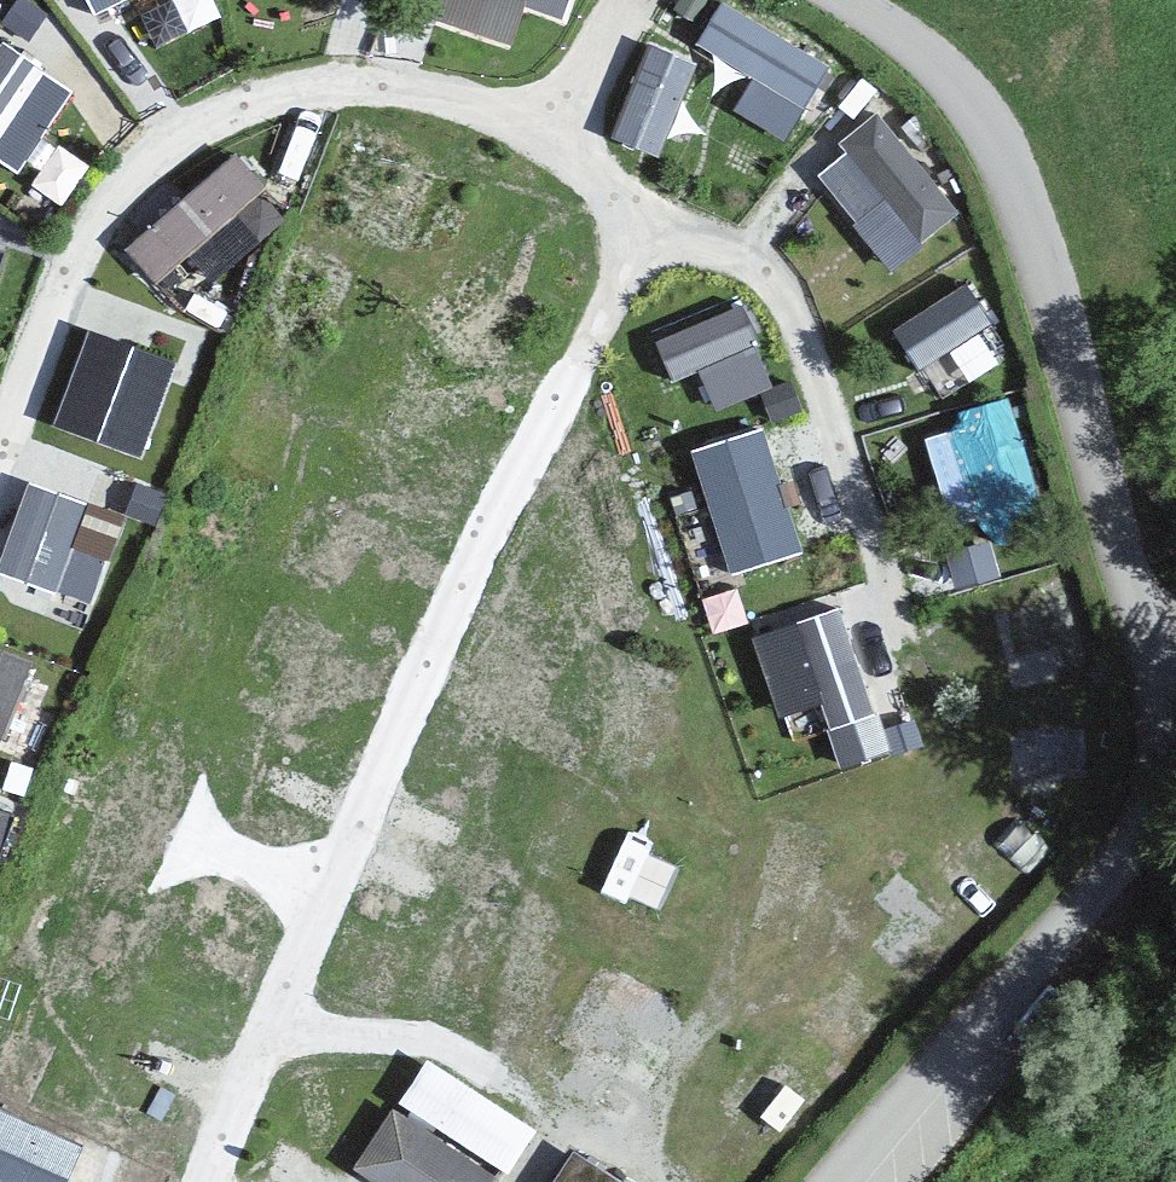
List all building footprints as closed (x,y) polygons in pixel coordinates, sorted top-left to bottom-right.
[(573,0),(439,0),(435,17),(515,36),(522,5),(570,16),(573,0)] [(750,71),(732,106),(792,136),(833,56),(724,0),(716,0),(694,42),(750,71)] [(77,84),(1,33),(0,35),(0,157),(19,170),(77,84)] [(811,171),(895,264),(962,204),(878,111),(811,171)] [(203,242),(218,264),(287,216),(241,152),(124,233),(154,276),(203,242)] [(12,244),(0,239),(0,275),(12,244)] [(908,360),(991,326),(973,281),(890,315),(908,360)] [(714,403),(772,386),(746,301),(652,330),(667,380),(704,368),(714,403)] [(141,450),(179,357),(91,322),(53,414),(141,450)] [(963,425),(932,431),(960,575),(1001,567),(996,540),(1046,530),(1019,392),(959,403),(963,425)] [(689,444),(728,570),(804,546),(765,421),(689,444)] [(122,504),(24,475),(0,558),(0,567),(95,595),(122,504)] [(992,598),(1017,677),(1095,652),(1070,574),(992,598)] [(842,765),(892,748),(841,600),(750,631),(779,715),(820,701),(842,765)] [(4,738),(36,655),(0,642),(0,736),(4,738)] [(3,853),(19,807),(0,801),(0,852),(3,853)] [(869,945),(918,984),(960,930),(911,892),(869,945)] [(395,1115),(362,1168),(384,1181),(490,1181),(493,1177),(395,1115)] [(573,1155),(556,1181),(616,1181),(573,1155)]
